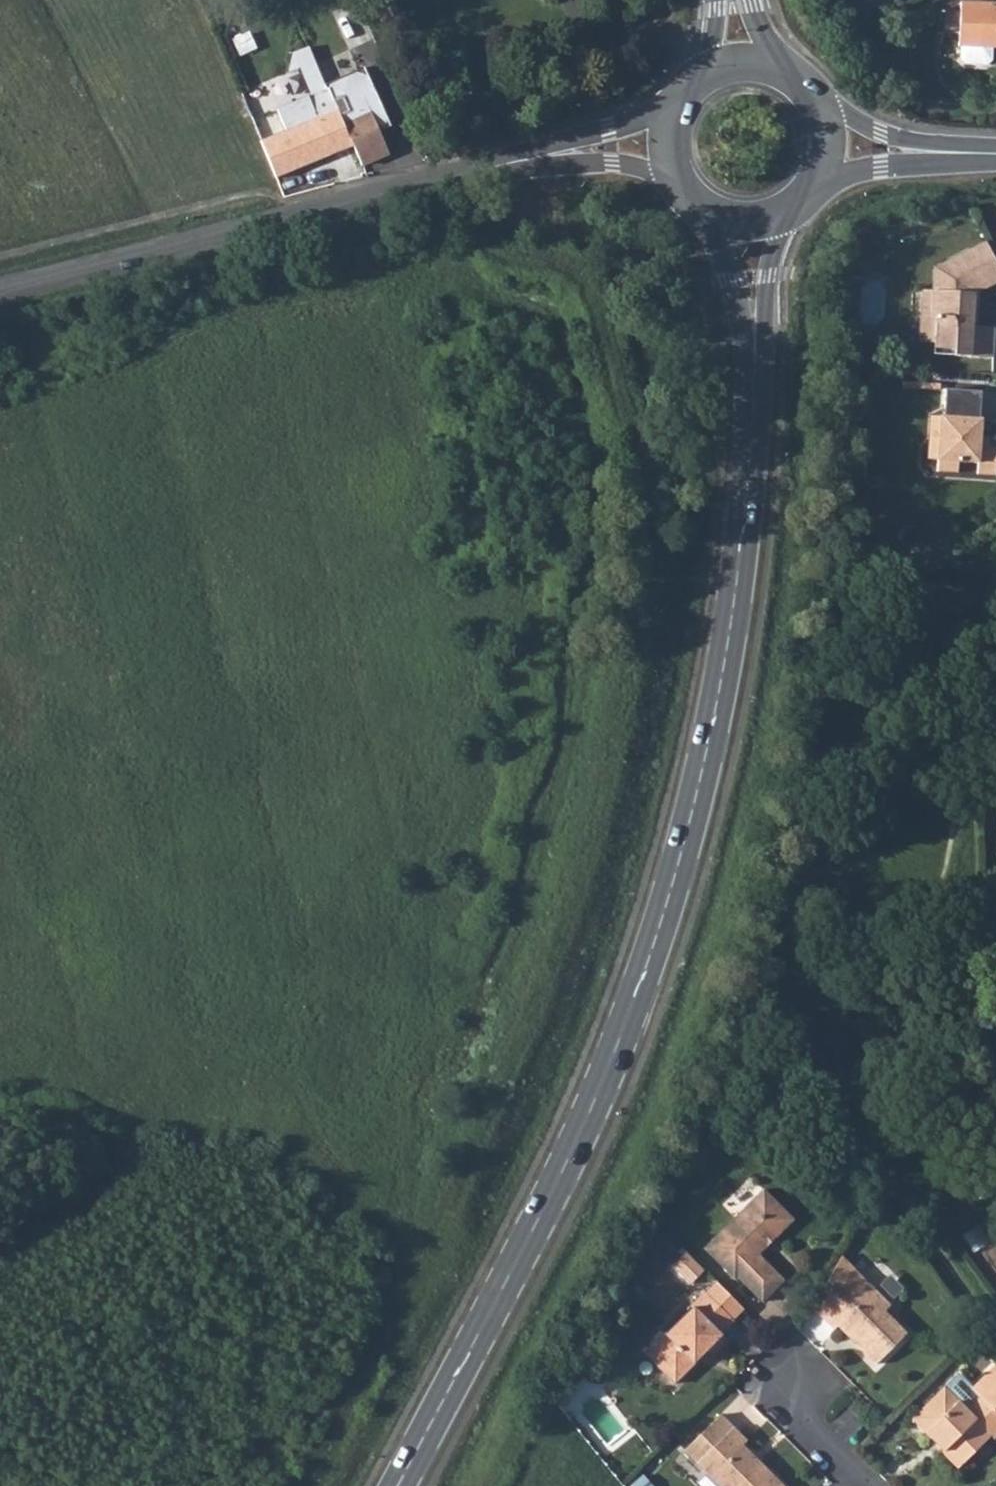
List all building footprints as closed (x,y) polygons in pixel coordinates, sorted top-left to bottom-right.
[(981,5),(958,4),(958,13),(979,14),(981,5)] [(958,13),(957,48),(959,48),(988,49),(995,49),(995,5),(981,5),(979,14),(958,13)] [(988,49),(959,48),(958,60),(962,64),(984,65),(988,61),(988,49)] [(296,128),(260,143),(275,179),(352,146),(361,165),(388,155),(365,103),(353,77),(351,78),(324,90),(312,64),(298,70),(310,97),(307,99),(314,115),(316,119),(296,128)] [(292,119),(296,128),(316,119),(314,115),(311,116),(308,112),(292,119)] [(972,254),(989,291),(995,288),(995,266),(986,247),(972,254)] [(920,290),(920,316),(933,317),(932,347),(932,352),(954,353),(953,360),(991,361),(993,332),(971,331),(971,310),(967,310),(968,299),(972,299),(989,291),(972,254),(935,272),(933,291),(920,290)] [(920,316),(919,346),(932,347),(933,317),(920,316)] [(932,352),(932,359),(953,360),(954,353),(932,352)] [(934,465),(933,475),(954,477),(954,466),(974,467),(974,477),(994,479),(995,450),(984,449),(976,448),(976,438),(977,421),(973,421),(975,395),(942,393),(940,419),(937,419),(934,465)] [(923,464),(934,465),(937,419),(926,418),(923,464)] [(762,1193),(703,1253),(733,1283),(736,1281),(761,1305),(781,1284),(756,1259),(793,1223),(762,1193)] [(689,1290),(703,1275),(685,1258),(671,1272),(689,1290)] [(810,1309),(820,1321),(831,1334),(840,1325),(853,1337),(853,1347),(872,1367),(905,1334),(892,1321),(884,1312),(889,1306),(840,1258),(810,1309)] [(704,1298),(731,1324),(741,1313),(715,1287),(704,1298)] [(663,1338),(642,1358),(674,1389),(694,1368),(692,1365),(701,1356),(704,1358),(710,1356),(723,1343),(719,1339),(732,1325),(731,1324),(704,1298),(703,1297),(689,1311),(690,1313),(665,1339),(663,1338)] [(955,1472),(989,1439),(992,1441),(995,1437),(995,1367),(971,1391),(958,1377),(911,1422),(929,1442),(931,1440),(942,1452),(940,1456),(955,1472)] [(713,1485),(778,1485),(756,1465),(754,1468),(750,1465),(750,1459),(741,1450),(745,1446),(731,1433),(718,1420),(683,1456),(713,1485)]
